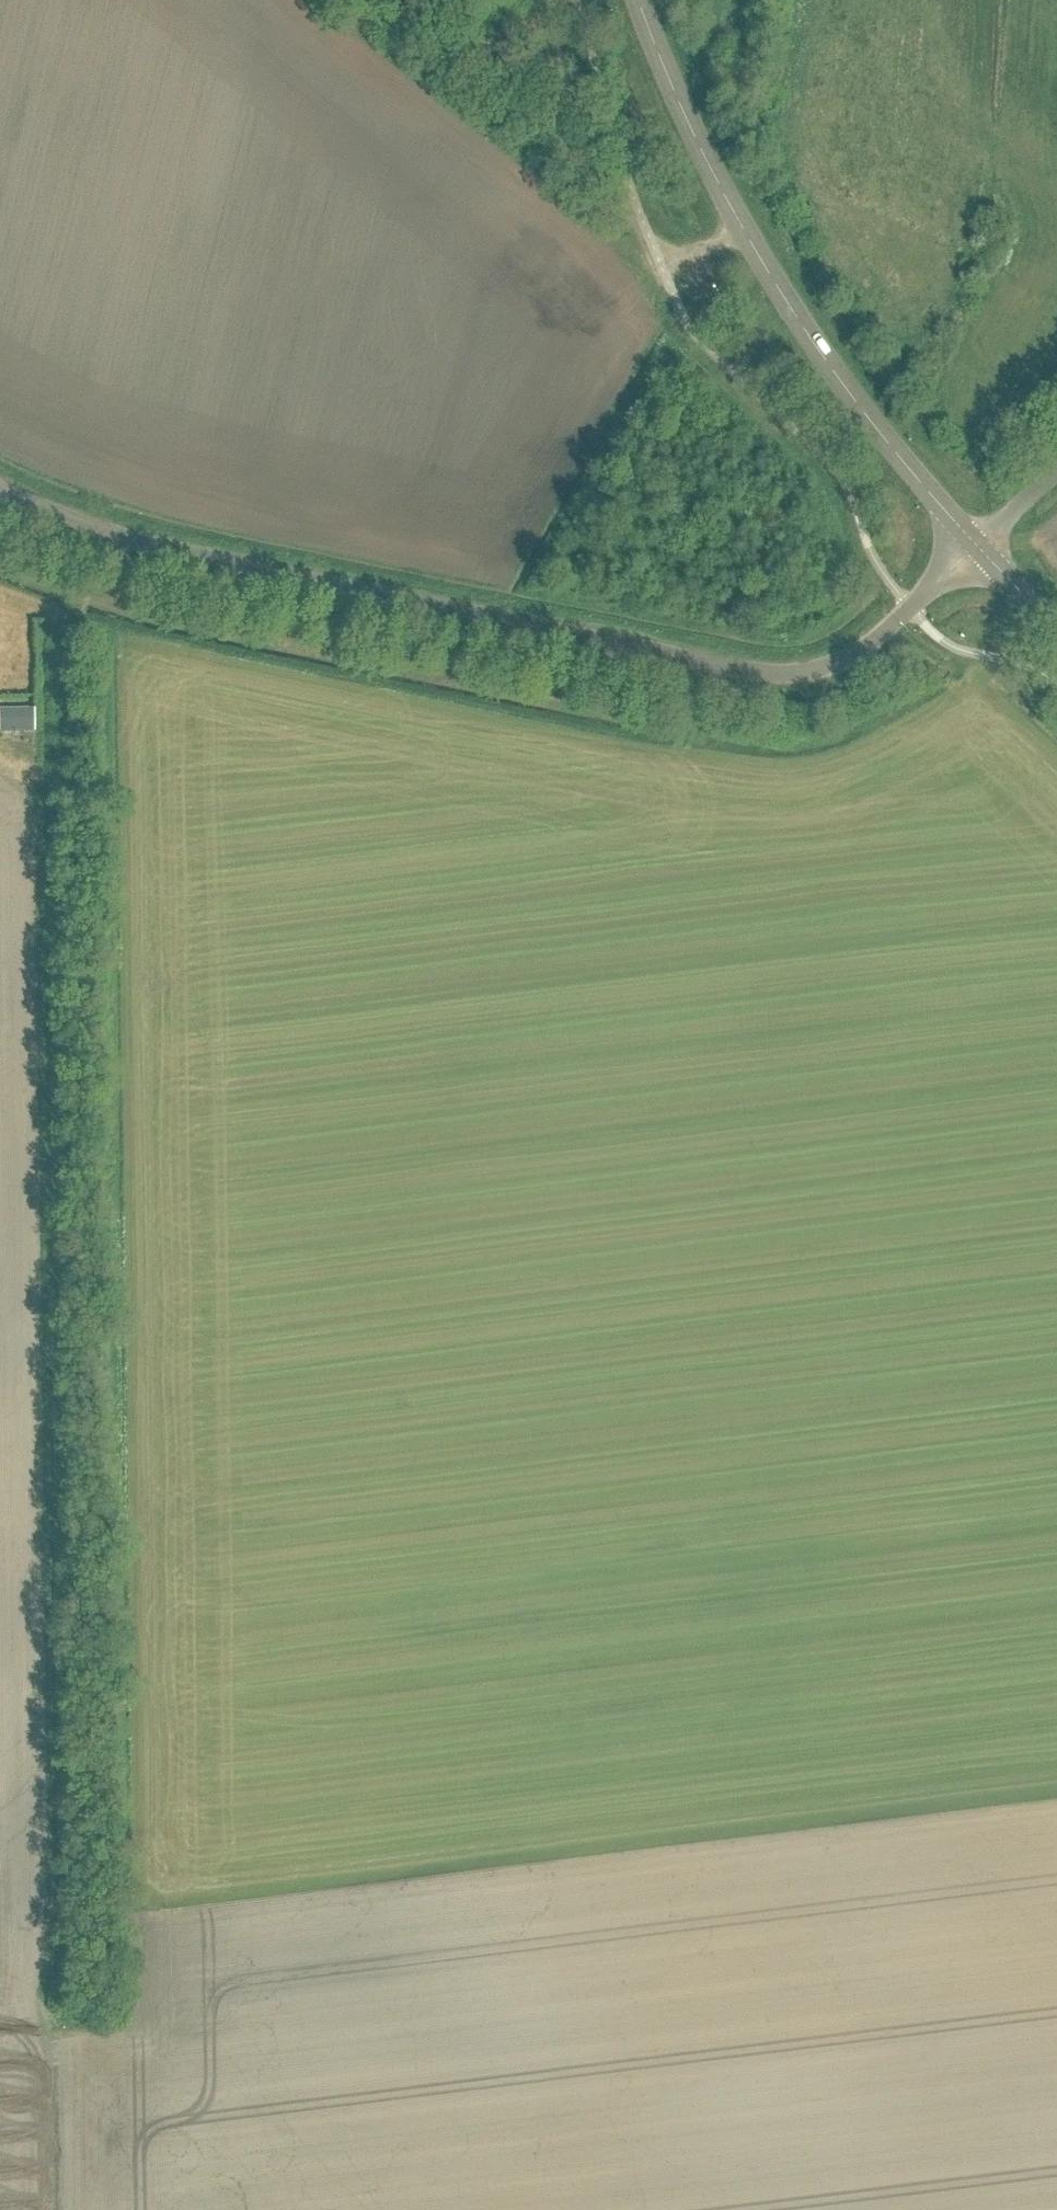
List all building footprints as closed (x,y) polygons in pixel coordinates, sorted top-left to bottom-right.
[(33,719),(0,721),(0,745),(34,743),(33,719)]
